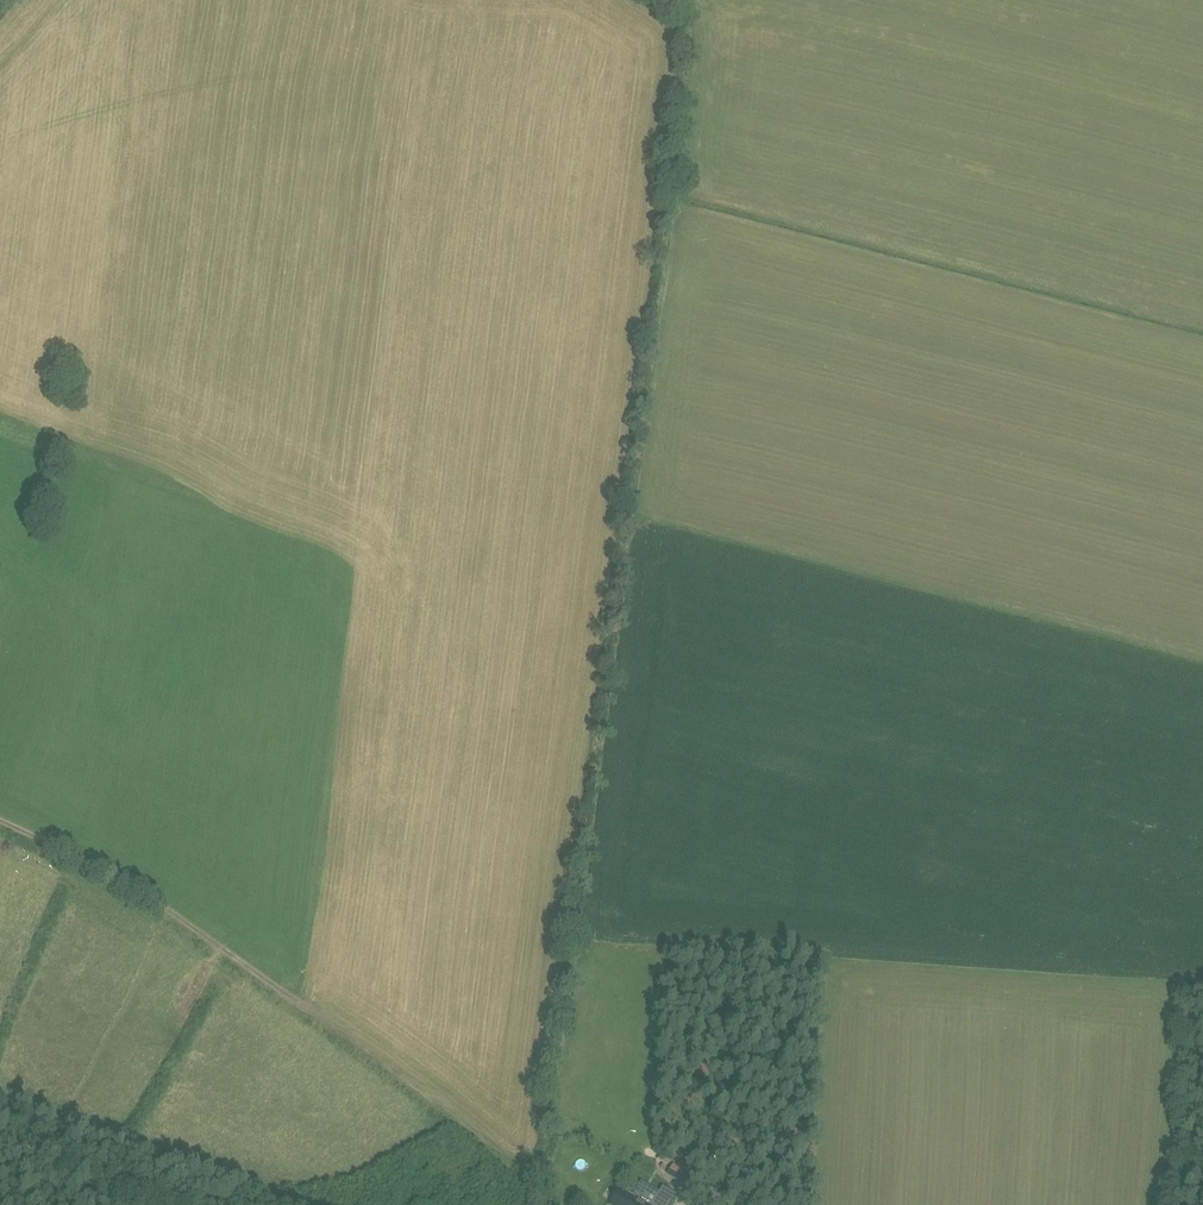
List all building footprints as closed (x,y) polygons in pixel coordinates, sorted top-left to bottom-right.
[(612,1204),(613,1204),(668,1204),(669,1203),(658,1197),(660,1192),(649,1186),(642,1198),(635,1193),(633,1196),(624,1192),(621,1197),(617,1195),(621,1189),(620,1189),(612,1204)]
